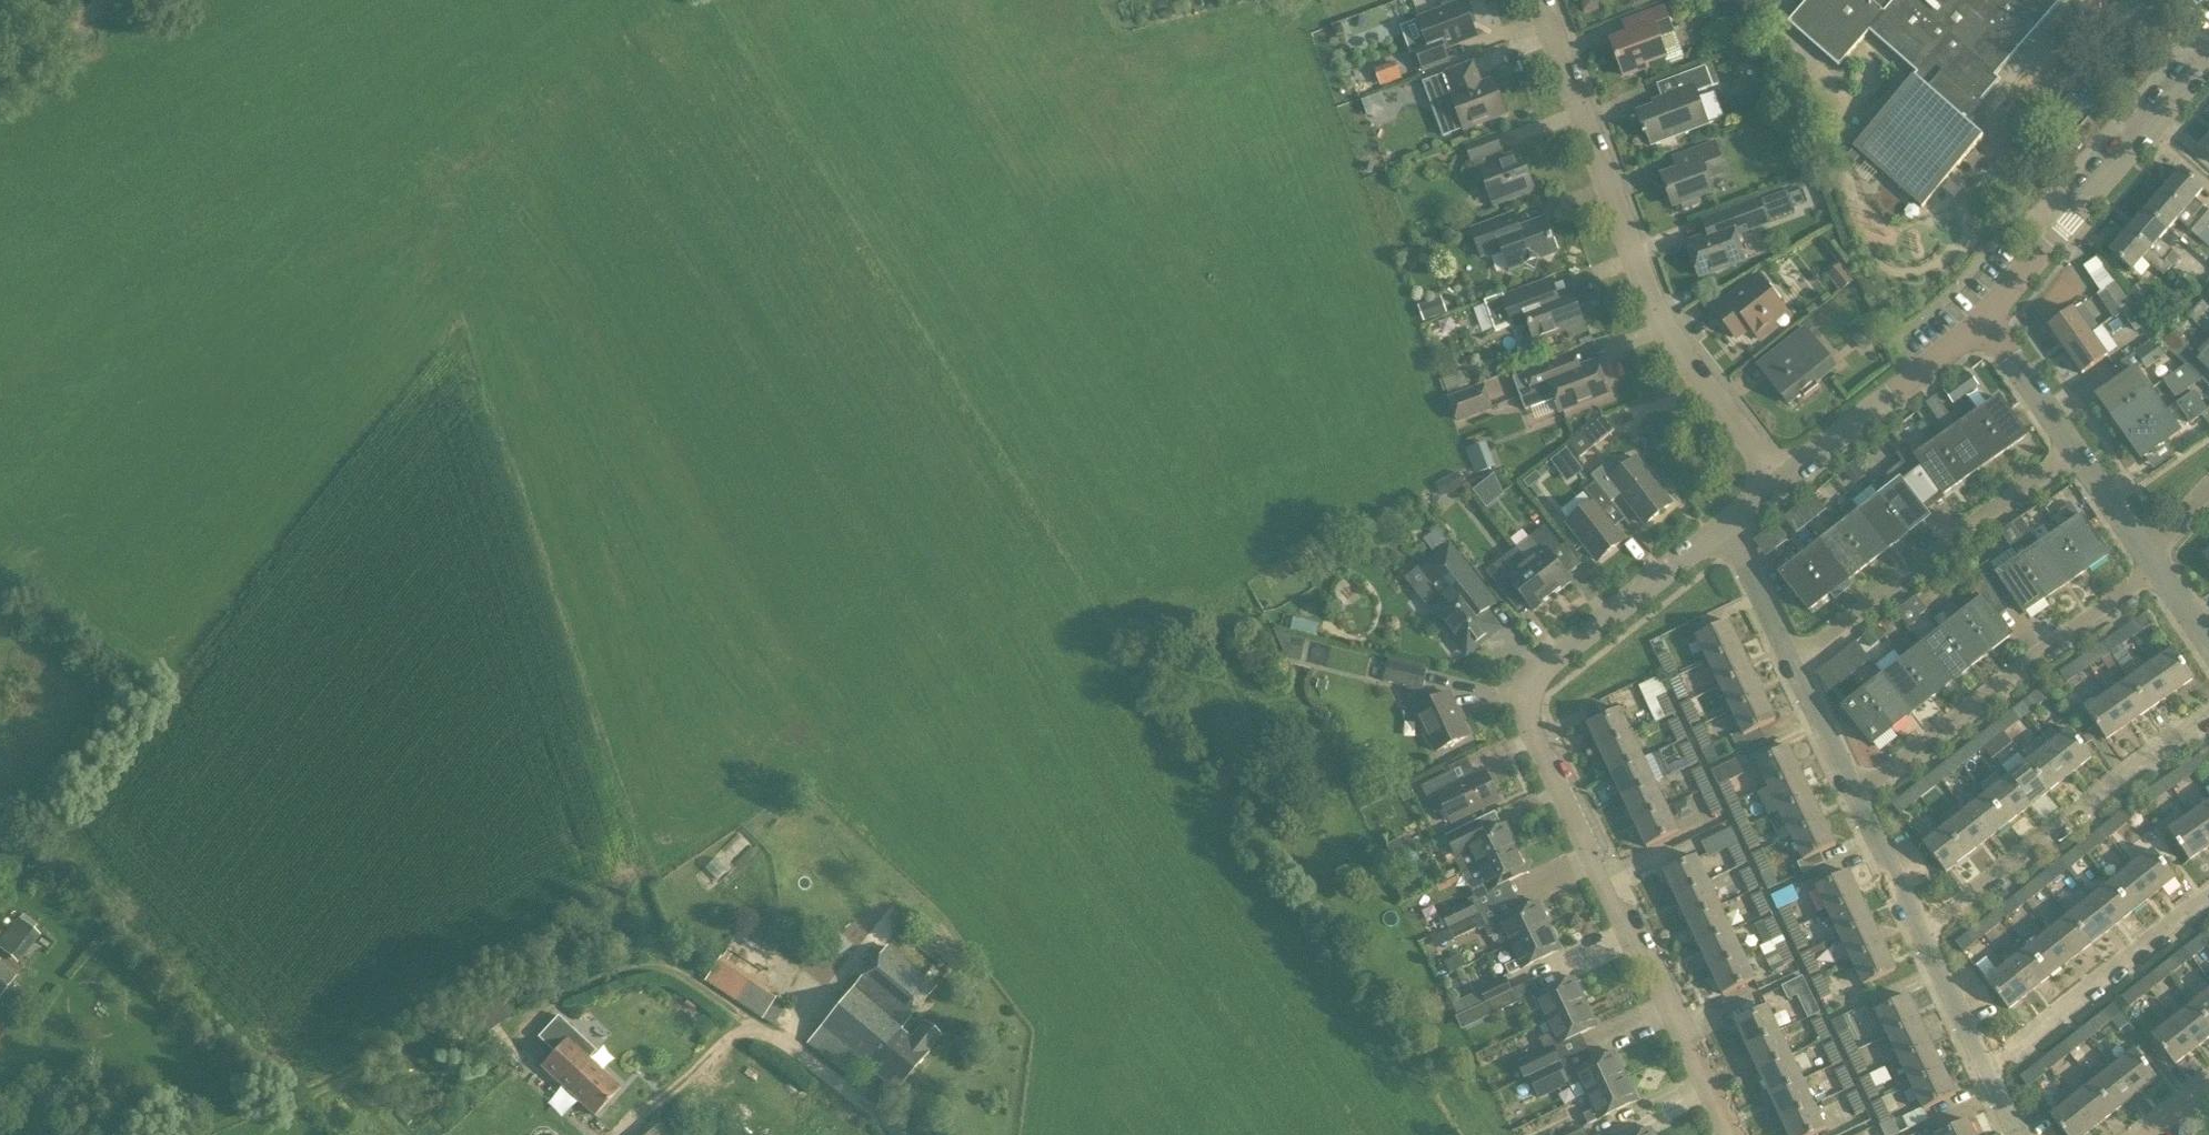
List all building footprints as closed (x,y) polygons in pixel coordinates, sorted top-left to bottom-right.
[(1416,45),(1425,68),(1450,59),(1446,46),(1478,34),(1466,0),(1459,3),(1458,0),(1451,0),(1444,3),(1446,8),(1420,17),(1429,41),(1416,45)] [(1788,23),(1837,65),(1867,31),(1916,74),(1885,109),(1954,170),(1983,138),(1960,117),(1974,101),(1978,105),(1998,81),(1999,82),(2000,81),(1999,79),(1998,79),(1995,76),(2017,51),(2008,43),(2021,28),(2017,26),(2023,19),(2036,30),(2059,3),(2055,0),(1808,0),(1788,23)] [(1685,59),(1674,28),(1665,5),(1637,16),(1642,29),(1613,40),(1626,74),(1649,65),(1647,60),(1662,54),(1666,65),(1685,59)] [(1333,28),(1336,36),(1344,33),(1341,26),(1333,28)] [(1475,62),(1429,79),(1435,93),(1451,88),(1465,127),(1508,111),(1495,78),(1483,82),(1475,62)] [(1377,71),(1382,85),(1401,78),(1395,64),(1377,71)] [(1707,69),(1706,67),(1678,77),(1683,91),(1654,102),(1656,107),(1639,113),(1651,146),(1710,124),(1698,93),(1720,85),(1713,67),(1707,69)] [(1885,109),(1852,147),(1921,207),(1954,170),(1885,109)] [(1522,151),(1505,157),(1497,134),(1468,144),(1474,158),(1478,168),(1486,165),(1490,176),(1488,182),(1495,201),(1535,187),(1522,151)] [(2200,148),(2208,155),(2208,138),(2200,148)] [(1700,205),(1696,196),(1715,189),(1710,175),(1726,169),(1716,140),(1695,148),(1700,161),(1664,174),(1675,204),(1679,202),(1683,211),(1700,205)] [(2162,191),(2208,232),(2208,231),(2206,228),(2208,225),(2208,212),(2203,207),(2204,207),(2195,199),(2202,190),(2180,170),(2162,191)] [(2144,211),(2167,231),(2177,220),(2206,245),(2208,241),(2208,232),(2162,191),(2144,211)] [(1737,232),(1769,220),(1761,198),(1728,210),(1734,224),(1689,241),(1701,274),(1747,257),(1737,232)] [(2144,211),(2127,231),(2171,269),(2180,259),(2159,240),(2167,231),(2144,211)] [(1546,217),(1500,234),(1495,220),(1473,228),(1483,254),(1503,247),(1511,267),(1526,262),(1535,266),(1541,256),(1556,251),(1552,239),(1554,238),(1546,217)] [(2171,269),(2127,231),(2109,251),(2132,271),(2143,258),(2164,277),(2171,269)] [(2112,318),(2134,303),(2118,280),(2115,281),(2104,265),(2089,275),(2101,293),(2096,296),(2112,318)] [(1855,280),(1844,266),(1829,279),(1840,293),(1855,280)] [(1760,338),(1790,314),(1759,275),(1716,309),(1737,336),(1751,326),(1760,338)] [(2160,309),(2143,283),(2130,292),(2147,318),(2160,309)] [(1511,327),(1512,330),(1531,323),(1536,339),(1569,328),(1570,333),(1586,327),(1573,290),(1532,305),(1526,288),(1505,296),(1504,294),(1484,301),(1495,332),(1511,327)] [(2194,322),(2208,307),(2195,295),(2181,311),(2194,322)] [(1444,297),(1421,305),(1426,320),(1449,312),(1444,297)] [(2134,303),(2112,318),(2112,320),(2122,313),(2135,333),(2148,324),(2134,303)] [(2065,351),(2090,334),(2073,310),(2049,327),(2065,351)] [(1791,358),(1768,376),(1788,402),(1802,391),(1805,395),(1819,384),(1816,380),(1836,365),(1806,326),(1781,346),(1791,358)] [(2157,340),(2177,358),(2186,348),(2189,346),(2189,345),(2170,327),(2157,340)] [(2090,334),(2065,351),(2082,375),(2106,357),(2090,334)] [(2133,353),(2142,366),(2144,370),(2164,356),(2152,339),(2133,353)] [(2200,360),(2208,369),(2208,350),(2200,360)] [(1513,378),(1524,410),(1556,399),(1561,412),(1610,394),(1597,359),(1562,372),(1557,358),(1526,369),(1528,373),(1513,378)] [(2199,381),(2184,367),(2163,381),(2175,398),(2199,381)] [(2122,379),(2097,396),(2112,417),(2150,391),(2136,371),(2135,370),(2122,379)] [(1969,372),(1956,382),(1966,395),(1979,386),(1969,372)] [(1966,395),(1956,382),(1943,391),(1953,405),(1966,395)] [(1447,399),(1457,424),(1493,410),(1483,385),(1447,399)] [(2150,391),(2112,417),(2126,438),(2164,411),(2150,391)] [(2208,411),(2195,392),(2193,392),(2176,404),(2190,424),(2201,416),(2208,426),(2208,412),(2208,411)] [(2025,435),(1998,398),(1978,412),(2004,450),(2025,435)] [(2126,438),(2141,459),(2179,432),(2164,411),(2126,438)] [(2004,450),(1978,412),(1957,427),(1984,465),(2004,450)] [(1603,414),(1569,440),(1579,455),(1614,428),(1603,414)] [(1946,435),(1936,442),(1963,479),(1984,465),(1957,427),(1956,427),(1948,416),(1938,423),(1946,435)] [(1468,448),(1476,473),(1497,466),(1489,441),(1468,448)] [(1901,461),(1902,462),(1925,494),(1937,487),(1942,494),(1963,479),(1936,442),(1915,457),(1908,446),(1896,454),(1901,461)] [(1553,460),(1570,481),(1586,468),(1569,447),(1553,460)] [(1592,474),(1612,500),(1613,501),(1623,493),(1645,521),(1671,500),(1636,455),(1618,469),(1611,459),(1592,474)] [(1883,499),(1909,532),(1928,517),(1916,501),(1925,494),(1902,462),(1882,476),(1890,487),(1880,495),(1883,499)] [(1438,483),(1444,495),(1466,484),(1459,471),(1438,483)] [(1584,490),(1591,500),(1567,519),(1598,558),(1624,538),(1601,508),(1612,500),(1592,474),(1590,476),(1595,482),(1584,490)] [(1862,492),(1851,501),(1888,548),(1909,532),(1883,499),(1880,495),(1870,502),(1862,492)] [(1814,494),(1794,509),(1807,526),(1827,510),(1814,494)] [(1840,509),(1848,519),(1840,526),(1869,564),(1888,548),(1851,501),(1840,509)] [(2082,517),(2080,518),(2071,505),(2060,511),(2069,525),(2060,531),(2086,570),(2108,555),(2082,517)] [(1807,526),(1794,509),(1783,517),(1796,534),(1807,526)] [(2021,518),(2011,524),(2022,541),(2024,543),(2033,537),(2021,518)] [(1774,524),(1753,541),(1766,557),(1787,541),(1774,524)] [(1571,578),(1552,554),(1561,546),(1545,526),(1518,547),(1553,593),(1571,578)] [(1840,526),(1820,542),(1849,579),(1869,564),(1840,526)] [(2060,531),(2051,538),(2043,527),(2032,534),(2039,545),(2066,583),(2086,570),(2060,531)] [(1820,542),(1799,557),(1829,594),(1831,593),(1835,599),(1847,589),(1843,583),(1849,579),(1820,542)] [(2045,598),(2066,583),(2039,545),(2019,559),(2045,598)] [(1525,563),(1514,571),(1502,556),(1486,569),(1503,590),(1513,582),(1534,608),(1553,593),(1518,547),(1515,550),(1525,563)] [(1829,594),(1799,557),(1779,573),(1808,610),(1829,594)] [(2019,559),(1997,574),(2023,612),(2045,598),(2019,559)] [(1980,598),(1961,613),(1990,650),(2011,634),(1992,610),(2002,603),(1985,580),(1974,588),(1982,597),(1980,598)] [(1497,630),(1462,584),(1430,609),(1466,654),(1497,630)] [(1916,596),(1896,612),(1909,628),(1920,620),(1918,617),(1927,610),(1916,596)] [(1942,611),(1950,622),(1942,628),(1971,666),(1990,650),(1961,613),(1953,603),(1942,611)] [(2124,627),(2132,639),(2155,623),(2147,612),(2124,627)] [(1318,634),(1320,622),(1294,617),(1292,629),(1318,634)] [(1708,661),(1739,646),(1728,621),(1696,636),(1708,661)] [(2124,627),(2102,643),(2110,654),(2132,639),(2124,627)] [(1971,666),(1942,628),(1922,644),(1951,681),(1971,666)] [(1500,633),(1486,643),(1495,657),(1510,647),(1500,633)] [(1856,642),(1836,657),(1851,675),(1870,660),(1856,642)] [(2102,643),(2080,658),(2088,669),(2110,654),(2102,643)] [(1922,644),(1902,659),(1931,696),(1951,681),(1922,644)] [(1739,646),(1708,661),(1719,686),(1751,670),(1739,646)] [(2151,664),(2171,693),(2193,678),(2172,649),(2151,664)] [(1676,671),(1667,651),(1656,655),(1665,676),(1676,671)] [(1825,666),(1839,684),(1851,675),(1836,657),(1825,666)] [(2088,669),(2080,658),(2058,673),(2066,684),(2075,678),(2088,669)] [(1931,696),(1902,659),(1883,674),(1912,712),(1931,696)] [(1446,694),(1427,703),(1422,691),(1426,670),(1387,661),(1382,682),(1405,687),(1436,752),(1467,737),(1446,694)] [(2171,693),(2151,664),(2129,680),(2149,708),(2171,693)] [(1763,695),(1751,670),(1719,686),(1731,710),(1763,695)] [(1883,674),(1862,690),(1892,727),(1912,712),(1883,674)] [(1679,675),(1668,680),(1677,701),(1689,696),(1679,675)] [(1639,686),(1655,723),(1676,714),(1659,677),(1639,686)] [(2149,708),(2129,680),(2107,695),(2127,724),(2149,708)] [(2038,689),(2025,700),(2017,706),(2025,717),(2035,710),(2046,700),(2038,689)] [(1892,727),(1862,690),(1842,706),(1871,743),(1892,727)] [(1731,738),(1737,751),(1765,738),(1760,727),(1775,720),(1763,695),(1731,710),(1742,732),(1731,738)] [(2127,724),(2107,695),(2085,710),(2106,739),(2127,724)] [(1691,700),(1680,705),(1689,726),(1700,721),(1691,700)] [(2017,706),(1996,722),(2010,740),(2011,740),(2005,733),(2025,717),(2017,706)] [(1599,749),(1631,733),(1619,708),(1587,724),(1599,749)] [(1687,738),(1678,717),(1667,722),(1676,743),(1687,738)] [(2010,740),(1996,722),(1975,739),(1984,749),(1990,757),(2010,740)] [(1703,725),(1692,729),(1707,763),(1718,758),(1703,725)] [(2069,729),(2048,745),(2070,773),(2091,757),(2069,729)] [(1631,733),(1599,749),(1611,773),(1643,758),(1631,733)] [(2032,744),(2039,753),(2027,762),(2049,790),(2070,773),(2048,745),(2041,736),(2032,744)] [(1975,739),(1954,755),(1962,766),(1984,749),(1975,739)] [(1699,762),(1690,742),(1679,746),(1688,767),(1699,762)] [(1768,787),(1799,772),(1787,747),(1756,762),(1768,787)] [(1954,755),(1933,772),(1942,782),(1962,766),(1954,755)] [(1643,758),(1611,773),(1622,798),(1655,783),(1643,758)] [(1728,806),(1739,801),(1729,781),(1744,775),(1736,759),(1711,772),(1728,806)] [(2049,790),(2027,762),(2006,778),(2029,806),(2049,790)] [(1711,786),(1701,766),(1691,771),(1700,791),(1711,786)] [(1484,772),(1456,785),(1450,774),(1421,788),(1435,816),(1445,811),(1451,824),(1498,801),(1484,772)] [(1799,772),(1768,787),(1778,807),(1809,792),(1799,772)] [(1933,772),(1912,788),(1921,799),(1942,782),(1933,772)] [(2029,806),(2006,778),(1986,794),(2008,823),(2029,806)] [(1655,783),(1622,798),(1634,823),(1667,807),(1655,783)] [(1921,799),(1912,788),(1891,804),(1900,815),(1921,799)] [(1723,811),(1713,791),(1703,796),(1712,816),(1723,811)] [(1809,792),(1778,807),(1792,836),(1823,821),(1809,792)] [(1986,794),(1965,811),(1987,839),(2008,823),(1986,794)] [(1739,801),(1728,806),(1737,826),(1748,820),(1739,801)] [(2190,816),(2208,843),(2208,802),(2190,816)] [(1667,807),(1634,823),(1646,848),(1679,832),(1667,807)] [(1987,839),(1965,811),(1944,827),(1966,855),(1987,839)] [(2100,828),(2109,839),(2130,822),(2122,811),(2100,828)] [(2190,816),(2168,831),(2188,860),(2208,845),(2208,843),(2190,816)] [(1835,845),(1823,821),(1792,836),(1803,860),(1797,863),(1802,874),(1824,863),(1819,852),(1835,845)] [(1468,824),(1443,836),(1436,839),(1449,864),(1457,861),(1463,874),(1476,868),(1477,869),(1516,850),(1505,825),(1475,839),(1468,824)] [(1760,845),(1750,825),(1739,830),(1749,850),(1760,845)] [(1966,855),(1944,827),(1923,844),(1945,872),(1966,855)] [(1731,828),(1701,842),(1708,857),(1728,848),(1737,868),(1747,863),(1731,828)] [(2100,828),(2080,844),(2088,855),(2109,839),(2100,828)] [(2064,856),(2059,861),(2067,871),(2072,878),(2073,877),(2068,871),(2088,855),(2080,844),(2064,856)] [(1779,884),(1762,849),(1751,855),(1767,890),(1779,884)] [(2131,866),(2153,894),(2174,878),(2151,849),(2131,866)] [(1477,869),(1483,883),(1469,890),(1473,899),(1528,873),(1516,850),(1477,869)] [(1675,895),(1707,880),(1695,855),(1663,870),(1675,895)] [(2067,871),(2059,861),(2038,877),(2046,888),(2047,887),(2052,894),(2068,881),(2063,874),(2067,871)] [(2153,894),(2131,866),(2110,882),(2132,911),(2153,894)] [(1759,887),(1749,867),(1739,872),(1748,892),(1759,887)] [(1828,911),(1859,896),(1847,871),(1816,886),(1828,911)] [(2017,893),(2026,904),(2046,888),(2038,877),(2022,890),(2017,893)] [(1707,880),(1675,895),(1687,920),(1719,904),(1707,880)] [(2110,882),(2089,899),(2111,927),(2132,911),(2110,882)] [(1788,931),(1798,925),(1789,905),(1798,901),(1791,886),(1771,895),(1788,931)] [(1770,911),(1761,892),(1751,897),(1760,916),(1770,911)] [(2017,893),(1996,910),(2005,921),(2019,909),(2026,904),(2017,893)] [(1859,896),(1828,911),(1840,936),(1871,921),(1859,896)] [(2089,899),(2068,915),(2091,944),(2111,927),(2089,899)] [(1448,928),(1478,914),(1472,901),(1442,915),(1448,928)] [(1538,903),(1498,922),(1484,929),(1489,939),(1503,932),(1510,946),(1549,927),(1538,903)] [(1719,904),(1687,920),(1699,944),(1731,929),(1719,904)] [(1984,919),(1976,926),(1984,937),(2005,921),(1996,910),(1984,919)] [(1478,914),(1448,928),(1449,931),(1431,939),(1436,948),(1478,928),(1473,918),(1479,915),(1478,914)] [(2068,915),(2047,932),(2070,960),(2091,944),(2068,915)] [(1783,936),(1773,916),(1762,921),(1772,941),(1783,936)] [(17,965),(40,935),(18,918),(0,941),(0,951),(17,965)] [(1871,921),(1840,936),(1851,958),(1882,943),(1871,921)] [(1808,946),(1798,925),(1788,931),(1797,951),(1808,946)] [(743,926),(721,957),(704,983),(772,1028),(788,1002),(782,999),(804,967),(743,926)] [(1984,937),(1976,926),(1955,942),(1963,953),(1984,937)] [(1510,946),(1517,961),(1504,967),(1509,976),(1561,951),(1549,927),(1510,946)] [(1742,954),(1731,929),(1699,944),(1710,969),(1742,954)] [(2183,948),(2192,959),(2208,945),(2208,937),(2207,934),(2205,931),(2183,948)] [(2070,960),(2047,932),(2027,948),(2049,976),(2070,960)] [(922,1023),(912,1015),(947,972),(899,933),(808,1045),(841,1071),(842,1070),(851,1076),(861,1064),(895,1092),(940,1036),(923,1022),(922,1023)] [(1794,960),(1784,941),(1774,946),(1783,965),(1794,960)] [(1895,970),(1882,943),(1851,958),(1864,985),(1895,970)] [(1823,944),(1799,955),(1809,976),(1820,971),(1813,955),(1825,950),(1823,944)] [(2049,976),(2027,948),(2006,965),(2028,993),(2049,976)] [(2192,959),(2183,948),(2162,965),(2171,975),(2192,959)] [(1754,978),(1742,954),(1710,969),(1722,994),(1754,978)] [(2028,993),(2006,965),(1985,981),(2008,1009),(2028,993)] [(2162,965),(2142,981),(2150,991),(2171,975),(2162,965)] [(1831,994),(1822,974),(1811,979),(1820,999),(1831,994)] [(1820,1013),(1802,976),(1782,986),(1788,999),(1797,995),(1808,1019),(1820,1013)] [(1545,992),(1523,1003),(1529,1015),(1540,1010),(1546,1022),(1585,1003),(1574,979),(1545,992)] [(1506,981),(1481,992),(1487,1005),(1489,1004),(1512,993),(1506,981)] [(2150,991),(2142,981),(2121,997),(2129,1008),(2150,991)] [(2194,1004),(2208,1023),(2208,992),(2194,1004)] [(1489,1004),(1494,1014),(1517,1003),(1512,993),(1489,1004)] [(1887,1035),(1919,1020),(1907,996),(1876,1011),(1887,1035)] [(1528,1060),(1519,1064),(1525,1078),(1529,1076),(1530,1077),(1569,1058),(1562,1045),(1581,1036),(1597,1028),(1585,1003),(1546,1022),(1551,1034),(1540,1039),(1546,1051),(1528,1060)] [(1487,1005),(1481,1008),(1486,1018),(1494,1014),(1489,1004),(1487,1005)] [(2113,1004),(2082,1028),(2091,1038),(2112,1021),(2120,1031),(2129,1024),(2113,1004)] [(2194,1004),(2172,1020),(2195,1048),(2208,1037),(2208,1023),(2194,1004)] [(1746,1045),(1778,1030),(1767,1005),(1735,1020),(1746,1045)] [(1847,1055),(1858,1050),(1849,1030),(1850,1029),(1843,1015),(1831,1021),(1847,1055)] [(1831,1037),(1822,1017),(1811,1022),(1820,1042),(1831,1037)] [(1931,1045),(1919,1020),(1887,1035),(1899,1060),(1931,1045)] [(2195,1048),(2172,1020),(2151,1037),(2174,1065),(2195,1048)] [(2091,1038),(2082,1028),(2061,1044),(2070,1055),(2091,1038)] [(1790,1055),(1778,1030),(1746,1045),(1758,1070),(1790,1055)] [(619,1088),(566,1039),(539,1068),(593,1117),(619,1088)] [(1842,1061),(1833,1041),(1822,1046),(1832,1066),(1842,1061)] [(2070,1055),(2061,1044),(2040,1060),(2049,1071),(2056,1080),(2060,1077),(2053,1068),(2070,1055)] [(1941,1066),(1931,1045),(1899,1060),(1909,1081),(1941,1066)] [(1858,1050),(1847,1055),(1856,1074),(1867,1069),(1858,1050)] [(2134,1050),(2113,1067),(2135,1095),(2156,1079),(2134,1050)] [(1569,1058),(1530,1077),(1535,1088),(1559,1077),(1560,1080),(1565,1077),(1570,1087),(1580,1082),(1587,1097),(1626,1078),(1614,1054),(1594,1063),(1575,1072),(1569,1058)] [(1790,1055),(1758,1070),(1770,1095),(1802,1079),(1790,1055)] [(2049,1071),(2040,1060),(2019,1077),(2028,1088),(2049,1071)] [(1854,1086),(1845,1066),(1834,1071),(1844,1091),(1854,1086)] [(1954,1094),(1941,1066),(1909,1081),(1923,1110),(1954,1094)] [(2135,1095),(2113,1067),(2092,1083),(2114,1111),(2135,1095)] [(1885,1068),(1859,1079),(1868,1100),(1879,1095),(1876,1087),(1891,1081),(1885,1068)] [(1587,1097),(1594,1111),(1584,1116),(1588,1125),(1637,1102),(1626,1078),(1587,1097)] [(1802,1079),(1770,1095),(1781,1119),(1813,1104),(1802,1079)] [(2092,1083),(2072,1099),(2065,1089),(2063,1090),(2093,1128),(2114,1111),(2092,1083)] [(1866,1110),(1857,1090),(1846,1095),(1855,1115),(1866,1110)] [(2060,1108),(2050,1116),(2065,1134),(2084,1134),(2093,1128),(2063,1090),(2052,1098),(2060,1108)] [(1871,1103),(1880,1125),(1879,1125),(1884,1134),(1897,1134),(1908,1130),(1900,1113),(1891,1117),(1882,1098),(1871,1103)] [(1813,1104),(1781,1119),(1789,1134),(1812,1134),(1825,1129),(1813,1104)] [(1966,1120),(1935,1134),(1974,1134),(1966,1120)]
